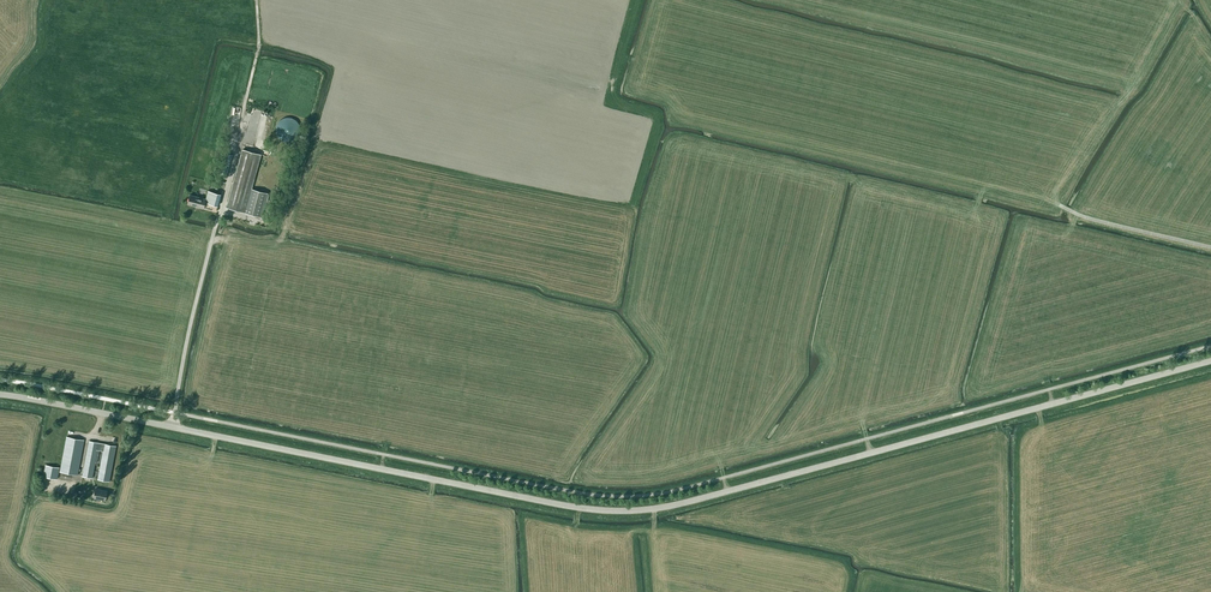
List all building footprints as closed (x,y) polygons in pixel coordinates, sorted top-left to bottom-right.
[(264,136),(270,109),(253,105),(247,126),(256,128),(254,134),(264,136)] [(289,117),(288,117),(287,117),(286,117),(285,117),(284,118),(283,118),(282,118),(282,119),(281,119),(280,120),(279,120),(279,121),(278,122),(278,123),(277,123),(277,124),(276,125),(276,126),(276,127),(276,128),(275,129),(275,130),(276,131),(276,132),(276,133),(276,134),(277,135),(277,136),(278,137),(279,138),(280,139),(281,140),(282,141),(283,141),(284,141),(285,142),(286,142),(287,142),(288,142),(289,142),(290,142),(291,141),(292,141),(293,141),(294,140),(295,140),(295,139),(296,139),(297,138),(297,137),(298,137),(298,136),(299,135),(299,134),(300,133),(300,132),(300,131),(300,130),(300,129),(300,128),(300,127),(300,126),(299,125),(299,124),(298,123),(297,122),(297,121),(296,121),(295,120),(295,119),(294,119),(293,118),(292,118),(291,118),(290,117),(289,117)] [(227,207),(234,209),(261,217),(268,193),(252,189),(261,154),(243,149),(227,207)] [(233,155),(225,152),(218,176),(227,178),(233,155)] [(190,195),(187,203),(204,208),(204,207),(206,207),(207,202),(218,205),(221,194),(208,190),(206,199),(190,195)] [(65,436),(52,434),(44,476),(57,479),(65,436)] [(84,440),(67,436),(60,472),(77,475),(84,440)] [(89,441),(82,476),(92,478),(95,462),(97,462),(100,450),(101,450),(99,463),(101,463),(98,479),(109,481),(116,446),(89,441)] [(93,497),(105,499),(107,491),(95,488),(93,497)]
